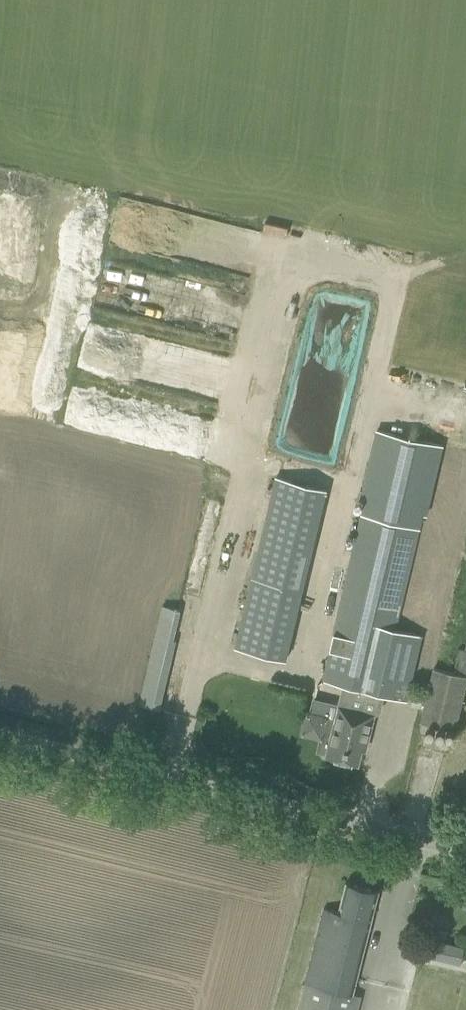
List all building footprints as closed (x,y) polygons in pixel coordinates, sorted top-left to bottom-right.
[(314,699),(311,712),(327,716),(321,740),(318,752),(327,754),(358,762),(362,747),(364,748),(366,748),(366,747),(368,739),(374,713),(380,709),(384,694),(407,700),(416,664),(417,662),(424,635),(396,628),(423,514),(428,515),(443,448),(444,445),(425,441),(376,429),(359,499),(366,500),(328,660),(323,679),(344,685),(339,705),(314,699)] [(234,647),(287,659),(328,489),(275,476),(234,647)] [(158,602),(142,703),(163,706),(179,605),(158,602)] [(460,648),(454,673),(433,668),(420,722),(456,730),(465,688),(465,650),(460,648)] [(342,902),(339,915),(320,910),(295,1009),(354,1009),(357,997),(352,996),(378,890),(347,883),(342,902)] [(422,953),(461,963),(465,947),(426,938),(422,953)] [(416,964),(406,1009),(465,1009),(465,974),(416,964)]
